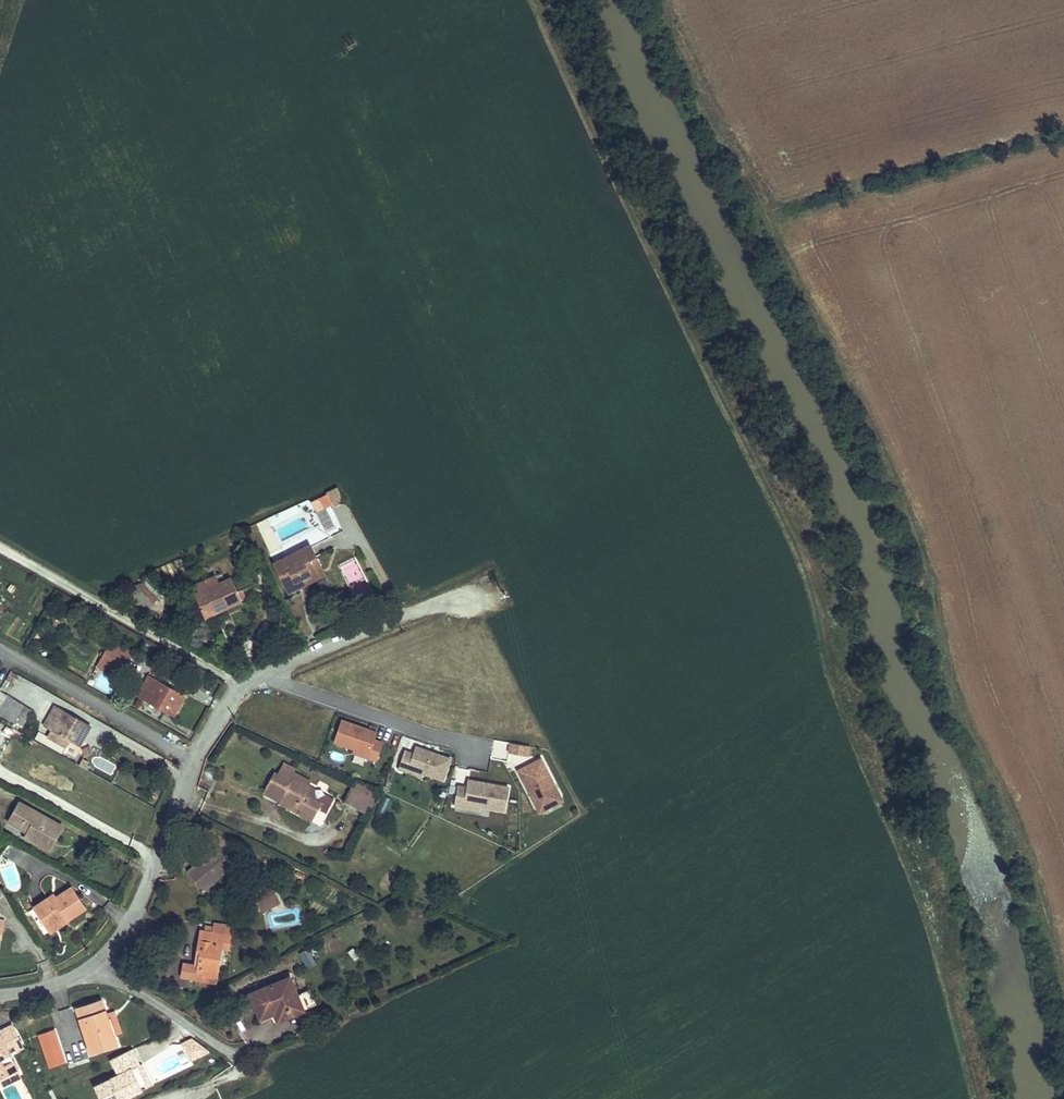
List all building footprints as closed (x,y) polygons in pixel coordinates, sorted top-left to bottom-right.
[(338,487),(326,492),(327,495),(311,502),(320,520),(329,515),(326,508),(333,505),(333,507),(345,501),(338,487)] [(310,546),(275,564),(286,587),(322,569),(310,546)] [(289,593),(323,575),(325,575),(322,569),(286,587),(289,593)] [(231,579),(199,593),(195,595),(204,615),(219,608),(218,607),(221,605),(223,610),(242,601),(237,591),(231,579)] [(124,598),(138,611),(159,599),(147,587),(145,582),(121,591),(124,598)] [(237,591),(242,601),(247,599),(243,589),(237,591)] [(219,608),(204,615),(205,618),(223,610),(221,605),(218,607),(219,608)] [(33,641),(43,647),(51,632),(41,627),(33,641)] [(112,641),(108,648),(128,660),(133,653),(112,641)] [(103,656),(101,659),(122,671),(128,660),(108,648),(104,654),(102,652),(100,655),(103,656)] [(118,678),(122,671),(101,659),(97,666),(118,678)] [(17,676),(10,672),(6,679),(13,683),(17,676)] [(148,677),(138,696),(174,716),(184,697),(148,677)] [(25,706),(8,696),(0,709),(0,713),(15,722),(16,721),(25,706)] [(25,706),(16,721),(24,726),(32,711),(25,706)] [(90,727),(55,707),(44,725),(52,729),(47,737),(66,747),(70,740),(80,745),(90,727)] [(364,728),(342,720),(335,742),(355,749),(368,754),(367,757),(376,760),(382,743),(374,740),(375,736),(363,731),(364,728)] [(528,757),(530,747),(509,742),(507,752),(528,757)] [(85,756),(93,753),(90,746),(82,750),(85,756)] [(399,769),(408,772),(409,769),(423,773),(443,781),(451,759),(427,750),(425,753),(415,750),(414,754),(406,751),(399,769)] [(83,758),(79,765),(85,768),(86,765),(88,761),(83,758)] [(560,796),(541,759),(530,765),(531,768),(520,774),(537,808),(560,796)] [(287,774),(309,785),(311,782),(292,772),(293,769),(283,764),(278,775),(287,774)] [(518,771),(520,774),(531,768),(530,765),(518,771)] [(309,785),(287,774),(278,775),(273,776),(265,791),(314,817),(319,808),(327,812),(334,798),(324,794),(321,789),(315,789),(311,787),(309,785)] [(354,783),(345,802),(364,812),(367,805),(371,807),(374,800),(370,799),(373,792),(354,783)] [(504,811),(509,788),(482,783),(482,786),(468,784),(467,788),(459,786),(455,806),(465,808),(465,804),(481,807),(504,811)] [(281,804),(282,805),(312,821),(314,817),(265,791),(264,794),(281,803),(281,804)] [(392,800),(382,795),(372,814),(382,819),(392,800)] [(563,801),(560,796),(537,808),(540,812),(563,801)] [(20,803),(9,822),(28,832),(47,843),(58,824),(20,803)] [(63,826),(58,824),(47,843),(28,832),(25,837),(49,850),(63,826)] [(187,872),(203,891),(233,865),(218,846),(203,858),(205,861),(199,866),(197,864),(187,872)] [(270,884),(253,892),(258,901),(268,896),(273,906),(279,903),(270,884)] [(85,908),(71,888),(56,898),(50,902),(48,899),(35,908),(49,929),(66,917),(68,920),(85,908)] [(258,901),(263,911),(273,906),(268,896),(258,901)] [(49,929),(51,932),(68,921),(68,920),(66,917),(49,929)] [(224,935),(221,948),(229,949),(233,928),(215,925),(214,933),(224,935)] [(184,965),(182,976),(197,978),(213,981),(216,982),(221,948),(224,935),(214,933),(202,931),(197,961),(200,962),(200,965),(196,967),(184,965)] [(300,953),(307,968),(316,964),(308,949),(300,953)] [(275,977),(277,982),(290,977),(288,972),(275,977)] [(297,995),(290,977),(277,982),(250,994),(261,1019),(273,1014),(277,1022),(304,1011),(303,1008),(297,995)] [(213,981),(197,978),(196,984),(213,986),(213,981)] [(297,995),(303,1008),(316,1003),(310,989),(297,995)] [(102,1001),(77,1009),(92,1053),(116,1045),(113,1036),(106,1015),(102,1001)] [(106,1015),(113,1036),(121,1034),(114,1012),(106,1015)] [(12,1081),(9,1074),(17,1070),(7,1048),(14,1044),(21,1041),(13,1025),(0,1032),(0,1083),(2,1087),(12,1081)] [(54,1031),(40,1036),(50,1067),(64,1062),(54,1031)] [(183,1044),(191,1060),(209,1051),(193,1039),(183,1044)] [(21,1041),(14,1044),(17,1051),(24,1047),(21,1041)] [(102,1098),(123,1098),(140,1091),(130,1070),(139,1066),(131,1049),(112,1059),(120,1075),(96,1087),(102,1098)] [(140,1091),(142,1090),(151,1086),(141,1065),(139,1066),(130,1070),(140,1091)] [(21,1077),(17,1070),(9,1074),(12,1081),(21,1077)]
